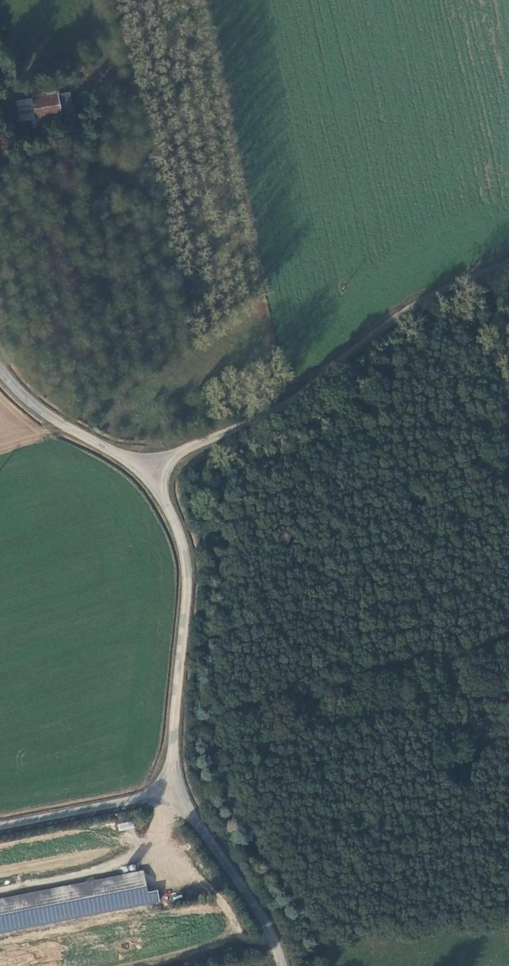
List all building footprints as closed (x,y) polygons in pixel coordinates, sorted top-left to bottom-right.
[(50,91),(51,97),(63,94),(61,88),(50,91)] [(38,94),(40,100),(51,97),(50,91),(38,94)] [(63,94),(66,106),(76,103),(74,92),(63,94)] [(29,123),(40,120),(68,114),(66,106),(63,94),(51,97),(40,100),(25,104),(29,123)] [(68,114),(40,120),(42,129),(79,121),(77,112),(68,114)] [(118,830),(134,828),(133,821),(117,823),(118,830)] [(158,901),(156,891),(146,893),(142,873),(0,901),(0,932),(158,901)]
